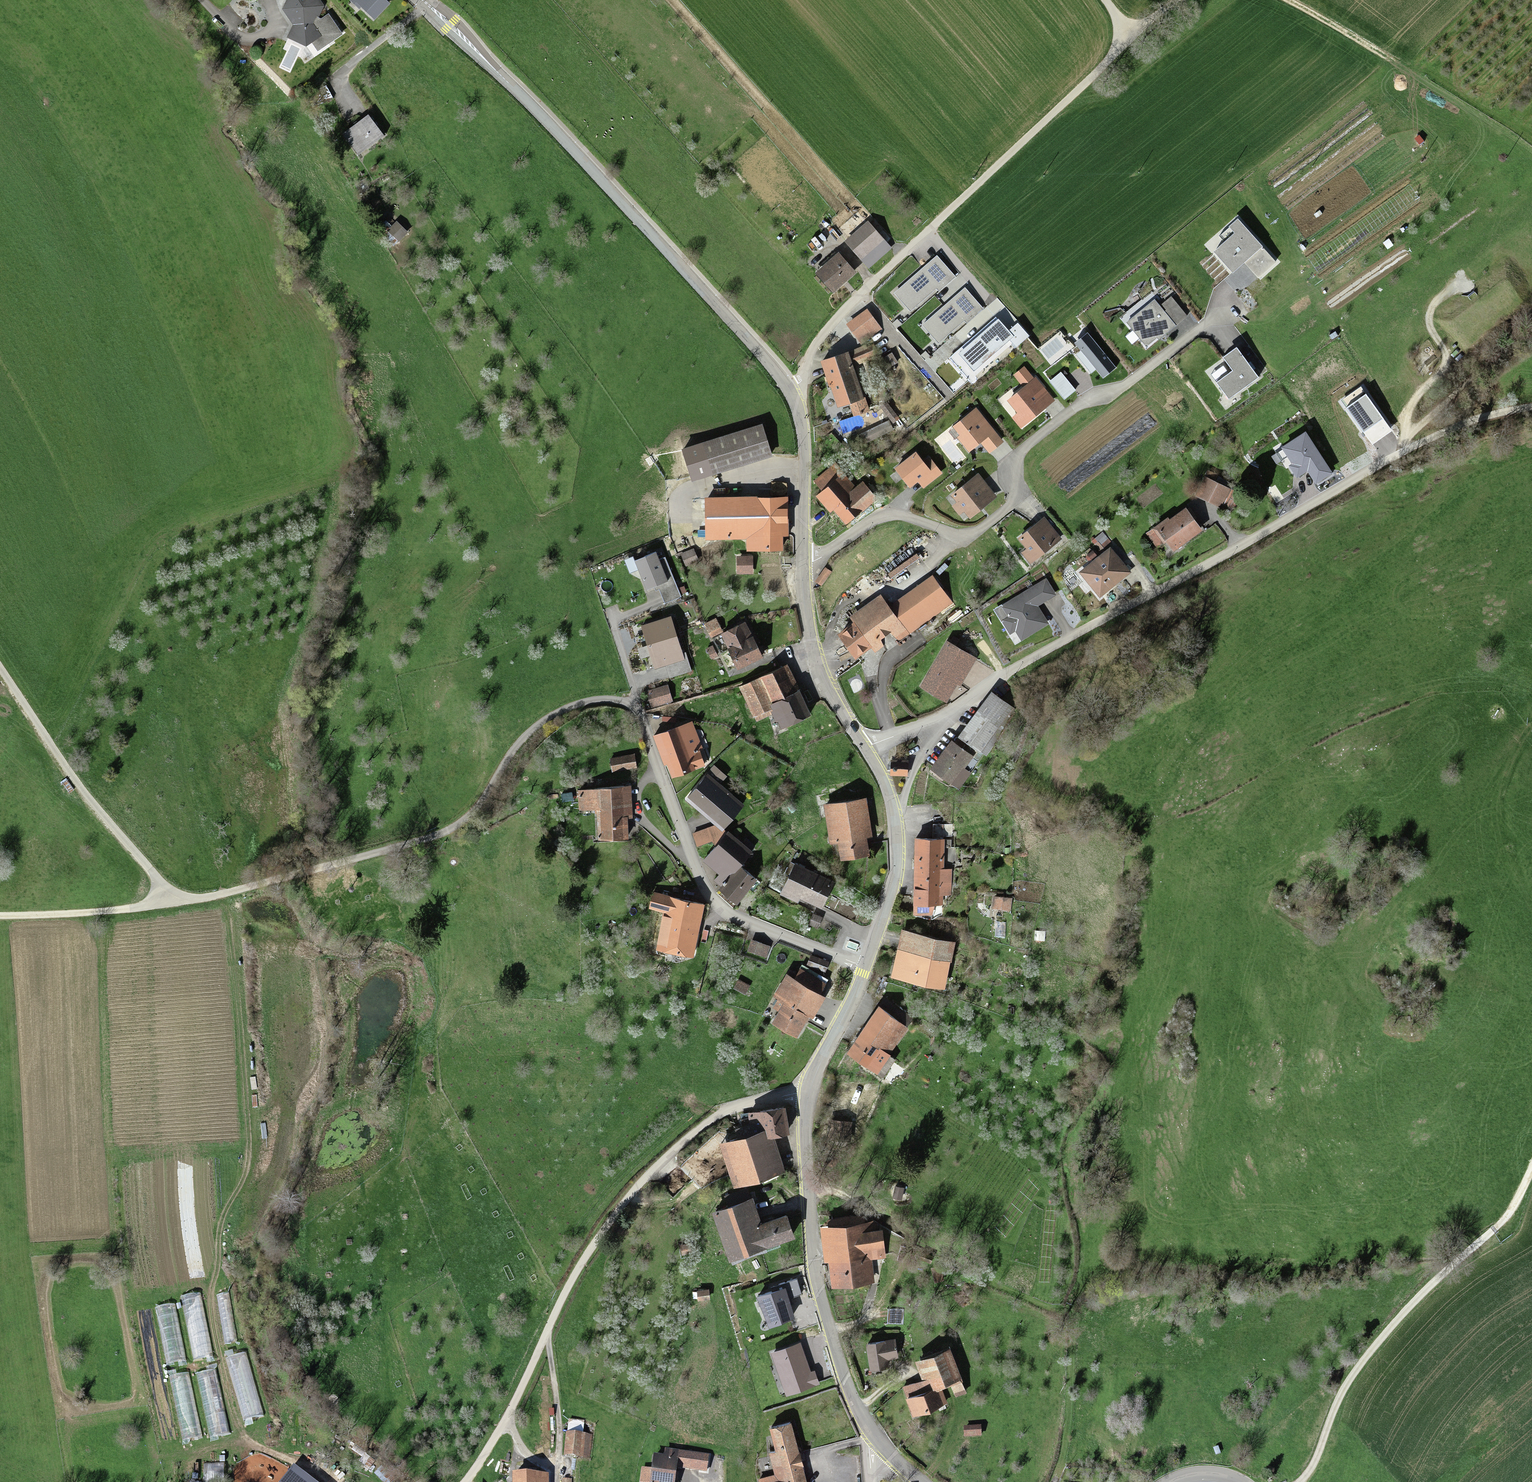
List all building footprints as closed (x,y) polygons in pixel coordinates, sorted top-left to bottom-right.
[(282,9),(293,25),(286,38),(306,47),(312,43),(318,51),(343,34),(329,14),(321,19),(319,18),(324,6),(320,0),(287,0),(282,9)] [(375,21),(390,4),(385,0),(352,0),(375,21)] [(367,115),(341,134),(357,155),(383,136),(367,115)] [(1238,220),(1220,237),(1225,243),(1214,253),(1233,273),(1262,247),(1238,220)] [(397,223),(385,234),(396,247),(409,237),(397,223)] [(868,268),(889,248),(866,223),(845,242),(868,268)] [(838,253),(815,273),(834,294),(857,274),(838,253)] [(894,293),(911,312),(937,289),(939,291),(956,277),(937,256),(894,293)] [(922,325),(938,343),(964,321),(966,323),(983,309),(965,288),(922,325)] [(1146,347),(1171,325),(1149,299),(1124,321),(1146,347)] [(880,328),(868,310),(849,324),(861,341),(880,328)] [(1009,331),(998,319),(958,354),(974,371),(1009,340),(1016,348),(1029,336),(1018,323),(1009,331)] [(1077,344),(1104,377),(1114,368),(1087,335),(1077,344)] [(847,345),(815,356),(833,410),(865,399),(847,345)] [(1218,382),(1229,398),(1257,379),(1236,349),(1224,358),(1233,371),(1218,382)] [(1074,391),(1060,374),(1051,382),(1065,398),(1074,391)] [(1022,422),(1051,401),(1033,378),(1005,400),(1022,422)] [(1383,419),(1361,387),(1341,400),(1364,432),(1383,419)] [(991,430),(974,409),(950,427),(966,449),(991,430)] [(761,424),(681,449),(691,481),(771,456),(761,424)] [(1308,469),(1316,482),(1330,473),(1305,434),(1281,449),(1298,475),(1308,469)] [(911,454),(893,469),(906,484),(924,469),(911,454)] [(834,464),(813,482),(821,491),(816,496),(845,530),(878,502),(861,483),(855,488),(834,464)] [(969,516),(992,499),(975,476),(952,492),(969,516)] [(1205,478),(1197,496),(1224,509),(1233,491),(1205,478)] [(787,498),(703,498),(704,540),(744,539),(745,552),(783,552),(783,536),(787,536),(787,498)] [(1202,532),(1186,508),(1154,530),(1170,554),(1202,532)] [(1033,557),(1058,537),(1042,517),(1017,537),(1033,557)] [(693,550),(681,554),(686,566),(697,562),(693,550)] [(634,561),(646,591),(657,586),(664,604),(681,597),(665,558),(659,560),(656,553),(634,561)] [(1098,592),(1123,572),(1108,553),(1082,573),(1098,592)] [(752,557),(737,557),(738,573),(752,573),(752,557)] [(888,606),(905,631),(948,602),(930,576),(888,606)] [(1043,583),(1000,606),(1015,636),(1045,621),(1035,603),(1050,595),(1043,583)] [(853,624),(838,635),(855,659),(870,648),(875,653),(905,631),(888,606),(880,595),(848,617),(853,624)] [(641,627),(655,670),(685,660),(671,617),(641,627)] [(743,622),(719,633),(737,669),(761,658),(743,622)] [(956,628),(920,687),(948,703),(961,680),(976,689),(990,666),(961,648),(969,635),(956,628)] [(786,666),(738,688),(752,718),(770,709),(780,730),(810,716),(786,666)] [(647,692),(652,706),(671,701),(667,686),(647,692)] [(992,691),(958,738),(980,754),(1014,708),(992,691)] [(693,724),(654,738),(664,766),(666,765),(671,778),(708,765),(693,724)] [(952,740),(930,769),(959,791),(972,774),(964,768),(973,756),(952,740)] [(630,757),(611,758),(612,771),(631,770),(630,757)] [(908,762),(891,762),(891,777),(907,777),(908,762)] [(708,775),(686,800),(720,830),(742,805),(708,775)] [(630,789),(578,790),(578,810),(596,810),(597,841),(631,840),(630,789)] [(866,799),(823,805),(828,843),(838,842),(840,859),(869,856),(867,838),(872,837),(866,799)] [(715,827),(693,834),(697,846),(719,839),(715,827)] [(728,831),(704,860),(727,880),(738,868),(752,851),(728,831)] [(945,840),(914,840),(913,906),(944,907),(945,840)] [(795,864),(782,892),(821,910),(834,882),(795,864)] [(735,907),(756,883),(738,868),(727,880),(717,892),(735,907)] [(705,905),(653,894),(649,910),(662,913),(655,950),(694,958),(705,905)] [(929,937),(952,942),(955,931),(931,926),(929,937)] [(929,937),(901,930),(889,980),(944,993),(956,943),(952,942),(929,937)] [(769,947),(751,939),(746,951),(763,959),(769,947)] [(827,964),(810,957),(807,965),(824,972),(827,964)] [(784,1003),(771,1024),(798,1039),(810,1018),(813,1019),(825,998),(821,995),(829,981),(801,965),(794,978),(786,974),(773,997),(784,1003)] [(738,980),(732,991),(743,997),(749,987),(738,980)] [(884,1000),(846,1055),(882,1080),(896,1060),(888,1055),(913,1020),(884,1000)] [(749,1135),(718,1145),(732,1190),(783,1174),(771,1137),(790,1135),(786,1108),(747,1113),(749,1135)] [(854,1123),(829,1120),(827,1141),(852,1144),(854,1123)] [(751,1198),(713,1212),(731,1262),(794,1239),(786,1216),(761,1225),(751,1198)] [(876,1221),(821,1226),(824,1263),(828,1262),(831,1289),(874,1285),(872,1260),(885,1259),(883,1231),(877,1231),(876,1221)] [(944,1267),(931,1269),(934,1284),(947,1282),(944,1267)] [(788,1297),(800,1292),(795,1276),(770,1285),(771,1288),(758,1293),(770,1327),(795,1318),(788,1297)] [(710,1281),(696,1281),(696,1302),(710,1302),(710,1281)] [(892,1340),(866,1344),(869,1371),(888,1369),(887,1361),(895,1360),(892,1340)] [(771,1350),(785,1394),(814,1384),(800,1341),(771,1350)] [(950,1348),(915,1362),(922,1380),(902,1387),(914,1417),(947,1404),(942,1391),(964,1383),(950,1348)] [(775,1419),(777,1426),(769,1427),(775,1451),(768,1453),(774,1476),(757,1480),(758,1481),(805,1481),(789,1415),(775,1419)] [(981,1428),(963,1428),(964,1439),(981,1438),(981,1428)] [(593,1436),(564,1434),(562,1458),(591,1460),(593,1436)] [(650,1481),(677,1481),(679,1453),(664,1452),(664,1458),(652,1458),(650,1481)] [(291,1471),(283,1481),(305,1481),(291,1471)] [(513,1472),(513,1481),(548,1481),(548,1472),(513,1472)]
